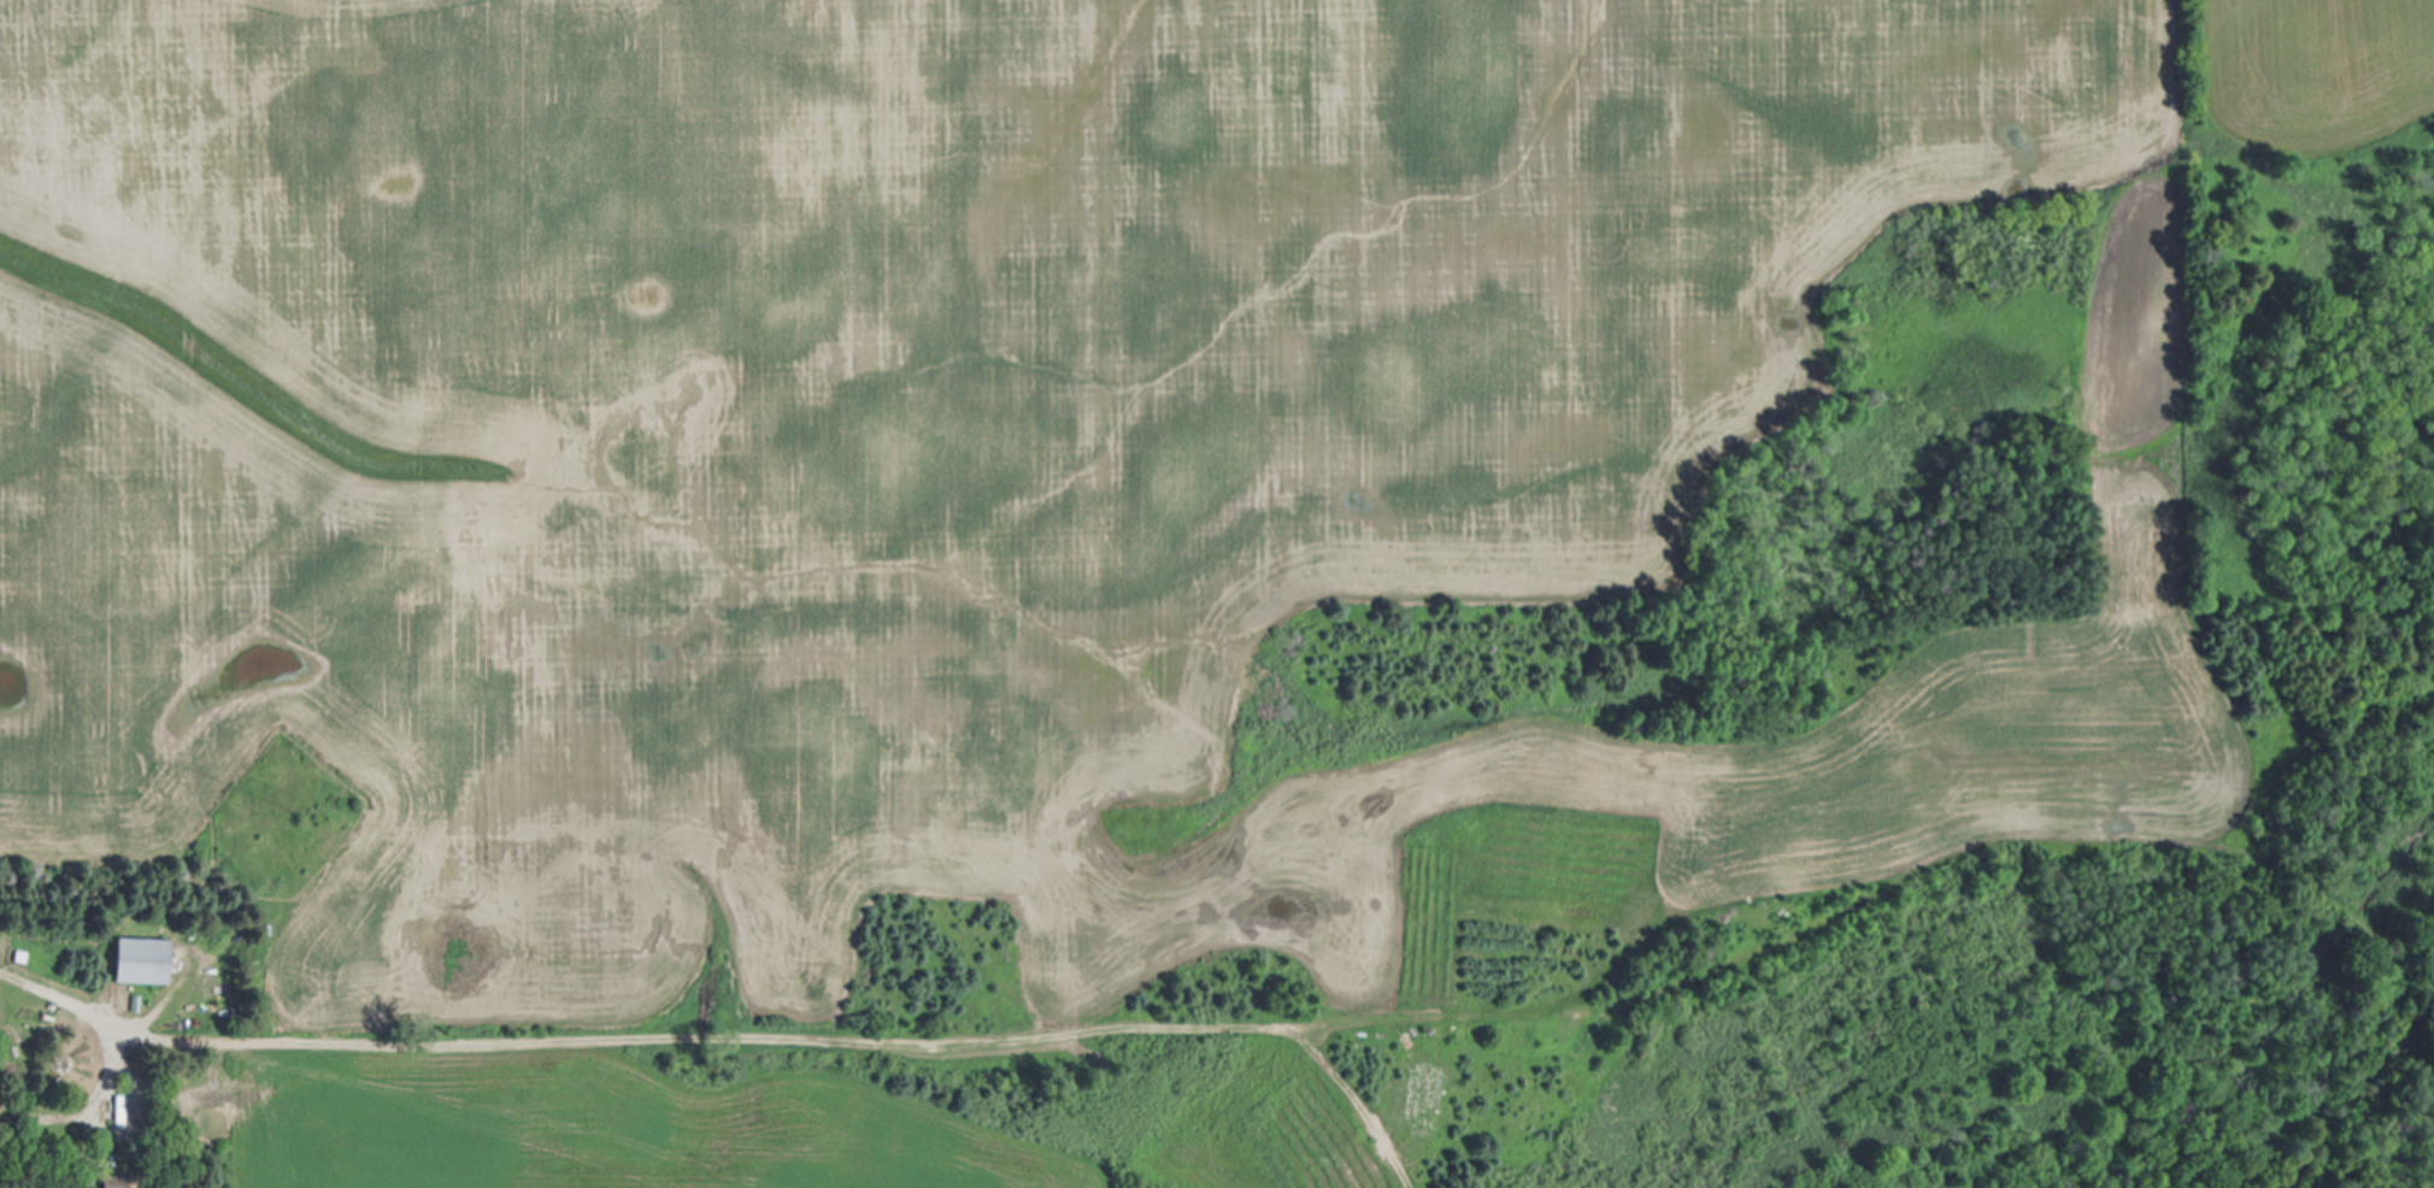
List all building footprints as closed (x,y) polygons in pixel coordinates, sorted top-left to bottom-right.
[(173,939),(120,938),(119,982),(172,984),(173,939)] [(142,1176),(105,1175),(105,1187),(142,1187),(142,1176)]
